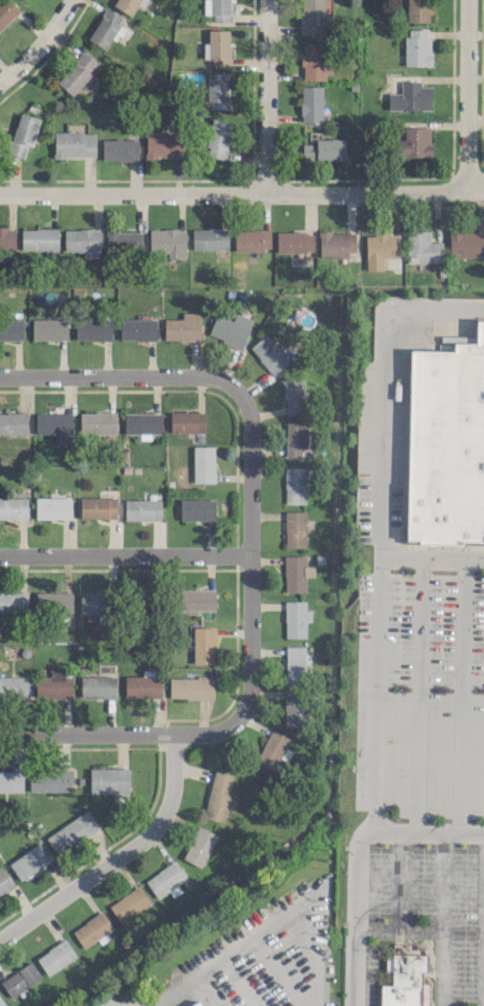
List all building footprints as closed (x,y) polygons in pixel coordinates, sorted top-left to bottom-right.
[(19,8),(10,0),(0,0),(0,30),(19,8)] [(112,4),(129,15),(139,0),(115,0),(112,4)] [(230,0),(203,0),(203,14),(213,14),(213,21),(230,21),(230,0)] [(330,16),(323,15),(324,0),(300,0),(299,33),(329,34),(330,16)] [(430,0),(408,0),(408,22),(430,21),(430,0)] [(87,38),(105,49),(124,18),(106,8),(87,38)] [(430,66),(429,28),(405,28),(406,66),(430,66)] [(203,58),(211,58),(211,65),(229,65),(229,30),(208,30),(208,43),(203,43),(203,58)] [(326,80),(326,43),(302,42),(302,79),(326,80)] [(56,81),(72,96),(100,66),(84,51),(56,81)] [(228,72),(208,72),(207,108),(228,108),(228,72)] [(388,93),(387,109),(431,109),(431,86),(421,86),(421,81),(401,81),(401,93),(388,93)] [(322,86),(301,86),(300,121),(321,122),(322,86)] [(38,117),(17,113),(9,154),(24,157),(26,145),(33,146),(38,117)] [(205,155),(224,159),(231,122),(212,118),(205,155)] [(430,156),(430,127),(404,127),(404,140),(396,139),(395,156),(430,156)] [(95,157),(95,132),(54,131),(54,156),(95,157)] [(145,131),(145,157),(181,157),(181,131),(145,131)] [(102,160),(138,160),(137,138),(102,139),(102,160)] [(345,138),(315,139),(315,144),(302,144),(302,160),(345,160),(345,138)] [(15,251),(14,227),(0,228),(0,251),(15,251)] [(57,227),(21,228),(21,250),(45,249),(45,256),(58,256),(57,227)] [(192,228),(192,249),(214,250),(214,260),(227,260),(227,228),(192,228)] [(64,229),(64,250),(83,251),(82,258),(99,258),(100,229),(64,229)] [(185,229),(149,229),(149,251),(168,251),(168,258),(185,258),(185,229)] [(270,230),(234,230),(234,251),(270,250),(270,230)] [(106,232),(107,254),(143,252),(142,231),(106,232)] [(319,258),(348,258),(348,251),(355,251),(355,231),(319,232),(319,258)] [(429,231),(406,231),(406,262),(442,262),(442,242),(429,242),(429,231)] [(483,257),(483,231),(449,232),(450,258),(483,257)] [(276,252),(313,252),(313,233),(276,232),(276,252)] [(382,256),(397,256),(397,234),(365,234),(365,270),(382,270),(382,256)] [(164,319),(164,340),(200,340),(200,312),(182,312),(182,319),(164,319)] [(252,319),(235,312),(232,320),(216,314),(208,335),(241,348),(252,319)] [(111,340),(111,318),(75,317),(75,340),(111,340)] [(22,339),(22,319),(0,319),(0,340),(22,339)] [(32,340),(68,339),(67,319),(31,319),(32,340)] [(156,319),(120,319),(119,340),(155,340),(156,319)] [(473,345),(452,345),(452,353),(407,353),(404,537),(417,537),(417,541),(459,542),(459,538),(482,539),(482,533),(483,533),(483,321),(474,321),(473,345)] [(273,374),(289,360),(265,333),(249,348),(273,374)] [(287,413),(307,409),(300,374),(280,378),(287,413)] [(27,433),(27,412),(0,412),(0,434),(27,433)] [(79,413),(80,433),(116,433),(116,412),(79,413)] [(169,412),(170,433),(205,432),(205,412),(169,412)] [(71,413),(35,413),(35,434),(53,433),(53,445),(71,445),(71,413)] [(124,433),(140,434),(140,439),(150,439),(150,433),(160,433),(161,413),(124,413),(124,433)] [(286,457),(301,457),(301,448),(307,448),(306,421),(285,421),(286,457)] [(214,446),(193,446),(194,482),(214,482),(214,446)] [(306,467),(285,467),(285,503),(305,503),(306,467)] [(0,497),(0,519),(27,519),(27,498),(0,497)] [(35,518),(70,518),(70,497),(35,497),(35,518)] [(116,497),(79,497),(80,518),(116,518),(116,497)] [(125,520),(161,520),(160,499),(124,500),(125,520)] [(179,520),(215,519),(215,499),(179,499),(179,520)] [(305,511),(284,511),(285,547),(306,547),(305,511)] [(305,591),(305,576),(313,576),(313,565),(306,565),(306,555),(284,555),(285,591),(305,591)] [(215,590),(177,589),(177,610),(215,610),(215,590)] [(79,613),(107,613),(107,591),(80,590),(79,613)] [(0,591),(0,612),(27,613),(27,592),(0,591)] [(306,637),(306,621),(311,621),(311,609),(306,609),(306,600),(284,601),(285,637),(306,637)] [(214,627),(193,626),(193,663),(214,663),(214,627)] [(305,646),(286,645),(285,683),(304,683),(305,646)] [(71,698),(72,671),(49,670),(49,676),(36,676),(35,696),(71,698)] [(125,697),(160,696),(160,675),(124,676),(125,697)] [(0,676),(0,699),(27,699),(27,676),(0,676)] [(115,697),(115,676),(80,676),(80,697),(115,697)] [(169,677),(169,698),(213,698),(212,676),(169,677)] [(299,711),(304,711),(303,690),(281,691),(283,726),(300,725),(299,711)] [(289,738),(271,729),(255,762),(273,771),(289,738)] [(128,768),(89,768),(90,793),(128,793),(128,768)] [(64,791),(64,785),(71,785),(71,770),(29,769),(29,790),(64,791)] [(24,792),(24,771),(0,770),(0,792),(24,792)] [(222,822),(233,775),(214,771),(203,817),(222,822)] [(100,829),(90,810),(45,834),(55,853),(100,829)] [(217,834),(198,825),(182,858),(202,867),(217,834)] [(39,843),(9,863),(21,881),(51,861),(39,843)] [(168,891),(172,897),(181,891),(176,884),(186,878),(176,860),(145,879),(156,898),(168,891)] [(4,869),(0,871),(0,896),(14,888),(4,869)] [(120,923),(150,904),(138,886),(108,905),(120,923)] [(82,947),(112,930),(103,912),(72,928),(82,947)] [(77,956),(64,938),(35,957),(48,976),(77,956)] [(428,981),(427,1005),(377,1005),(378,984),(389,984),(390,969),(384,969),(384,953),(390,953),(391,943),(422,944),(422,953),(428,953),(427,968),(420,968),(420,981),(428,981)] [(31,961),(0,982),(11,998),(42,977),(31,961)]
